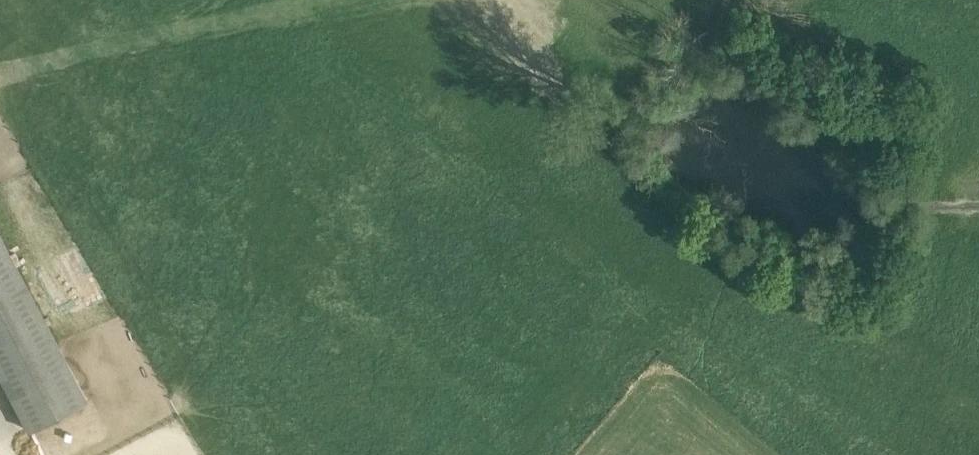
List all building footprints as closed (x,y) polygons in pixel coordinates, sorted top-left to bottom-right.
[(30,428),(94,394),(0,217),(0,372),(30,428)]
